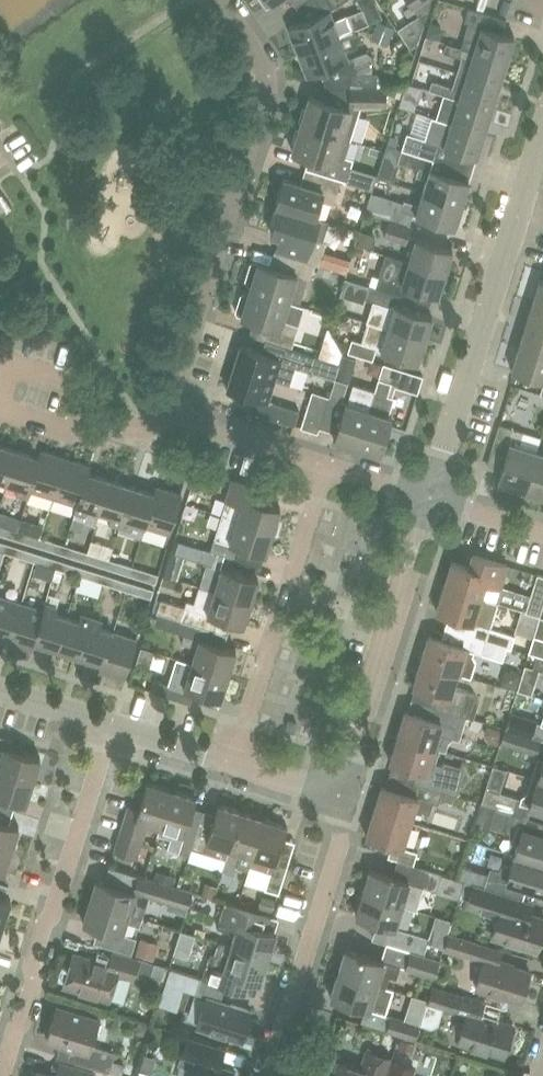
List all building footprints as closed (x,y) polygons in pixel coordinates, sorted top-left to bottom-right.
[(423,23),(430,3),(427,0),(408,0),(423,23)] [(464,37),(461,46),(506,60),(514,36),(501,32),(506,18),(468,7),(464,20),(468,22),(464,37)] [(298,50),(352,29),(346,14),(332,19),(328,10),(289,25),(298,50)] [(393,16),(378,19),(381,34),(396,31),(393,16)] [(351,79),(351,86),(377,87),(377,72),(358,72),(352,56),(346,58),(343,50),(356,46),(359,37),(357,32),(352,29),(298,50),(308,74),(336,63),(343,79),(351,79)] [(445,51),(458,55),(461,46),(448,42),(445,51)] [(462,56),(458,71),(499,84),(506,60),(461,46),(458,55),(462,56)] [(499,84),(458,71),(453,86),(432,79),(429,88),(443,93),(446,94),(491,108),(499,84)] [(385,104),(385,87),(377,87),(351,86),(350,86),(350,104),(385,104)] [(443,103),(455,106),(451,121),(484,132),(491,108),(446,94),(443,103)] [(160,114),(169,108),(160,95),(151,101),(160,114)] [(309,96),(300,123),(340,136),(349,108),(309,96)] [(476,156),(484,132),(451,121),(432,116),(426,138),(406,132),(401,148),(413,152),(433,158),(434,158),(439,145),(476,156)] [(345,180),(352,158),(335,152),(340,136),(300,123),(292,150),(330,163),(327,175),(345,180)] [(426,178),(422,191),(462,203),(469,180),(430,168),(433,158),(413,152),(401,148),(397,161),(419,168),(416,175),(426,178)] [(314,217),(314,216),(319,199),(333,203),(340,179),(312,170),(308,185),(283,177),(275,205),(279,207),(279,206),(314,217)] [(374,213),(389,218),(409,224),(412,213),(455,226),(462,203),(422,191),(418,203),(404,199),(402,203),(379,196),(374,213)] [(314,263),(318,264),(326,240),(313,235),(318,217),(314,216),(314,217),(279,206),(279,207),(271,233),(278,236),(274,250),(286,254),(290,255),(314,263)] [(409,224),(389,218),(384,235),(405,241),(410,225),(409,224)] [(415,237),(408,260),(445,271),(452,248),(415,237)] [(379,271),(375,286),(393,292),(404,296),(407,285),(438,294),(445,271),(408,260),(385,253),(379,271)] [(247,282),(250,284),(249,288),(288,300),(296,274),(310,278),(314,263),(290,255),(286,254),(282,269),(257,261),(257,262),(253,261),(250,263),(245,279),(247,282)] [(539,278),(532,301),(542,305),(542,279),(539,278)] [(366,321),(368,321),(425,338),(432,315),(395,304),(394,306),(389,305),(393,292),(375,286),(368,284),(364,297),(372,300),(366,321)] [(240,316),(253,319),(249,334),(265,339),(291,347),(299,323),(295,322),(300,304),(288,300),(249,288),(247,293),(244,292),(240,294),(235,310),(237,314),(241,315),(240,316)] [(532,301),(525,324),(542,329),(542,305),(532,301)] [(417,362),(425,338),(368,321),(362,341),(351,337),(347,351),(372,359),(376,348),(380,349),(380,350),(417,362)] [(518,346),(542,354),(542,329),(525,324),(518,346)] [(291,347),(265,339),(261,350),(240,344),(233,366),(275,379),(286,382),(292,363),(312,369),(316,355),(291,347)] [(518,346),(511,370),(542,380),(542,354),(518,346)] [(380,453),(391,416),(387,415),(393,396),(387,394),(390,382),(403,385),(408,370),(383,362),(374,389),(357,446),(380,453)] [(294,424),(299,409),(268,399),(275,379),(233,366),(226,388),(249,395),(245,409),(294,424)] [(340,406),(347,381),(334,377),(327,402),(340,406)] [(333,438),(357,446),(374,389),(352,382),(346,402),(345,401),(333,438)] [(511,383),(505,404),(521,409),(528,388),(511,383)] [(312,390),(300,426),(317,431),(329,395),(312,390)] [(524,489),(536,449),(519,444),(523,431),(499,423),(490,451),(505,456),(497,480),(524,489)] [(0,444),(0,479),(6,481),(16,449),(0,444)] [(28,496),(30,489),(40,456),(38,456),(16,449),(6,481),(18,485),(16,492),(28,496)] [(30,489),(53,496),(65,457),(41,449),(38,456),(40,456),(30,489)] [(536,449),(524,489),(542,495),(542,452),(536,449)] [(53,496),(76,503),(86,471),(87,471),(90,464),(65,457),(53,496)] [(109,478),(87,471),(86,471),(76,503),(74,510),(85,514),(87,507),(99,510),(109,478)] [(132,485),(109,478),(99,510),(111,514),(109,521),(120,525),(132,485)] [(232,478),(225,499),(221,514),(273,530),(280,507),(267,503),(271,490),(232,478)] [(132,521),(146,525),(156,493),(154,492),(132,485),(120,525),(130,528),(132,521)] [(169,532),(181,493),(156,485),(154,492),(156,493),(146,525),(169,532)] [(210,549),(220,552),(235,557),(239,545),(266,553),(273,530),(221,514),(210,549)] [(17,529),(0,523),(0,534),(15,538),(17,529)] [(37,545),(40,536),(17,529),(15,538),(37,545)] [(64,544),(40,536),(37,545),(61,553),(64,544)] [(144,537),(138,561),(162,568),(169,544),(144,537)] [(206,562),(199,585),(251,601),(258,578),(216,565),(220,552),(210,549),(179,540),(175,552),(206,562)] [(84,560),(87,551),(74,547),(71,556),(84,560)] [(20,557),(33,561),(36,552),(23,548),(20,557)] [(87,551),(84,560),(107,567),(110,559),(101,556),(101,555),(87,551)] [(60,560),(36,552),(33,561),(58,569),(60,560)] [(452,560),(444,585),(486,598),(486,597),(481,596),(485,583),(499,587),(507,564),(472,553),(468,565),(452,560)] [(130,574),(133,565),(119,561),(119,562),(110,559),(107,567),(130,574)] [(80,575),(82,566),(60,560),(58,569),(80,575)] [(158,573),(133,565),(130,574),(155,582),(158,573)] [(82,566),(80,575),(102,582),(106,574),(82,566)] [(542,603),(542,575),(537,573),(525,610),(539,615),(542,603)] [(111,585),(126,590),(129,581),(114,576),(111,585)] [(154,589),(129,581),(126,590),(151,598),(154,589)] [(243,624),(251,601),(199,585),(194,601),(186,599),(184,606),(160,598),(156,611),(181,619),(215,629),(218,620),(210,618),(211,614),(243,624)] [(467,633),(506,646),(511,647),(514,634),(490,627),(497,602),(486,598),(444,585),(436,610),(471,621),(467,633)] [(0,595),(0,638),(8,641),(20,601),(0,595)] [(43,609),(20,601),(8,641),(32,648),(34,641),(33,641),(43,609)] [(45,601),(43,609),(33,641),(34,641),(56,648),(66,616),(54,612),(56,605),(45,601)] [(79,655),(92,616),(80,612),(78,620),(66,616),(56,648),(79,655)] [(102,619),(92,616),(79,655),(101,662),(103,662),(113,630),(99,626),(102,619)] [(196,646),(191,662),(228,674),(236,649),(211,641),(215,629),(181,619),(177,631),(184,633),(181,642),(196,646)] [(136,638),(113,630),(103,662),(101,662),(98,669),(124,677),(136,638)] [(506,646),(467,633),(463,646),(428,635),(420,660),(457,672),(462,674),(462,673),(471,676),(475,661),(473,655),(474,651),(502,659),(506,646)] [(533,635),(528,651),(537,654),(542,656),(542,637),(533,635)] [(537,654),(533,667),(542,670),(542,656),(537,654)] [(453,685),(457,672),(420,660),(413,685),(438,693),(434,706),(467,716),(473,718),(479,701),(474,692),(453,685)] [(220,698),(228,674),(191,662),(187,675),(172,670),(168,683),(153,678),(150,689),(190,702),(194,690),(220,698)] [(430,718),(405,710),(397,735),(440,748),(446,750),(449,741),(453,737),(459,739),(467,716),(434,706),(430,718)] [(510,712),(505,727),(532,735),(536,721),(537,720),(510,712)] [(540,722),(536,721),(532,735),(542,738),(542,714),(540,722)] [(536,752),(540,738),(532,735),(505,727),(500,741),(536,752)] [(33,780),(40,756),(10,747),(13,739),(0,735),(0,751),(1,751),(0,755),(0,769),(33,780)] [(420,770),(416,782),(442,790),(446,777),(441,776),(444,765),(435,762),(440,748),(397,735),(389,760),(420,770)] [(521,787),(527,765),(531,765),(533,757),(511,751),(503,782),(521,787)] [(33,780),(0,769),(0,796),(0,795),(25,803),(33,780)] [(522,795),(521,799),(517,797),(486,787),(481,802),(494,806),(525,816),(528,805),(542,810),(542,780),(537,778),(532,795),(527,793),(522,795)] [(147,821),(160,825),(171,788),(147,780),(138,807),(128,804),(114,849),(137,856),(147,821)] [(381,785),(374,810),(410,821),(415,808),(429,812),(433,801),(438,803),(442,790),(416,782),(412,794),(381,785)] [(196,796),(171,788),(160,825),(173,829),(167,847),(179,850),(196,796)] [(468,800),(458,834),(470,838),(480,804),(468,800)] [(191,847),(225,857),(229,847),(230,847),(241,810),(218,803),(211,825),(199,822),(191,847)] [(525,816),(494,806),(488,825),(510,832),(509,835),(512,841),(518,842),(514,854),(542,863),(542,834),(522,828),(525,816)] [(240,850),(252,854),(264,817),(241,810),(230,847),(229,847),(225,857),(222,867),(234,871),(240,850)] [(403,846),(410,821),(374,810),(366,835),(391,843),(387,855),(413,863),(417,850),(403,846)] [(249,864),(270,871),(264,888),(278,892),(295,841),(283,837),(287,824),(264,817),(252,854),(249,864)] [(11,848),(19,825),(0,819),(0,845),(11,848)] [(4,871),(11,848),(0,845),(0,870),(4,871)] [(514,854),(511,865),(505,863),(500,866),(499,869),(490,866),(484,885),(502,891),(505,879),(542,891),(542,863),(514,854)] [(436,890),(441,872),(419,865),(414,883),(436,890)] [(370,868),(363,891),(402,904),(409,881),(370,868)] [(132,890),(139,892),(187,907),(192,891),(137,874),(132,890)] [(96,879),(89,900),(141,916),(145,903),(143,898),(138,897),(139,892),(132,890),(96,879)] [(213,897),(217,885),(205,882),(202,894),(213,897)] [(494,905),(499,890),(473,882),(469,897),(494,905)] [(499,890),(494,905),(469,897),(466,907),(497,916),(492,934),(536,948),(542,927),(542,917),(531,913),(535,902),(499,890)] [(395,927),(402,904),(363,891),(355,914),(395,927)] [(2,924),(10,898),(0,895),(0,923),(2,924)] [(139,924),(141,916),(89,900),(82,922),(122,934),(126,920),(139,924)] [(231,944),(268,956),(275,931),(267,928),(271,915),(225,901),(217,926),(235,931),(231,944)] [(394,945),(411,950),(423,954),(429,937),(400,928),(394,945)] [(485,956),(499,961),(503,949),(449,933),(445,947),(474,956),(484,959),(485,956)] [(142,938),(136,955),(153,960),(158,944),(142,938)] [(260,981),(268,956),(231,944),(219,940),(215,953),(209,955),(202,977),(225,984),(245,990),(249,977),(260,981)] [(396,977),(400,965),(345,948),(338,971),(383,985),(387,974),(396,977)] [(132,977),(138,958),(113,950),(109,963),(73,952),(63,984),(109,998),(117,972),(132,977)] [(439,959),(423,954),(411,950),(405,967),(434,976),(439,959)] [(520,1000),(529,970),(499,961),(485,956),(484,959),(475,986),(520,1000)] [(383,985),(338,971),(330,996),(385,1013),(393,988),(383,985)] [(220,1000),(225,984),(202,977),(200,976),(195,992),(206,996),(197,1026),(242,1040),(251,1009),(220,1000)] [(457,1011),(462,995),(433,986),(428,1002),(457,1011)] [(109,1072),(115,1051),(90,1043),(98,1018),(57,1005),(46,1038),(60,1043),(56,1055),(109,1072)] [(516,1032),(511,1030),(513,1023),(467,1009),(463,1022),(458,1023),(455,1026),(453,1031),(455,1035),(458,1038),(457,1040),(503,1055),(505,1048),(511,1049),(516,1032)] [(415,1038),(419,1023),(391,1014),(386,1029),(415,1038)] [(186,1038),(178,1063),(192,1068),(190,1075),(235,1075),(236,1072),(232,1071),(233,1067),(219,1063),(225,1046),(187,1034),(186,1038)] [(390,1057),(366,1050),(360,1068),(337,1060),(333,1075),(384,1075),(390,1057)] [(414,1068),(392,1061),(387,1075),(411,1075),(414,1068)] [(94,1073),(68,1065),(64,1075),(93,1075),(94,1073)]
